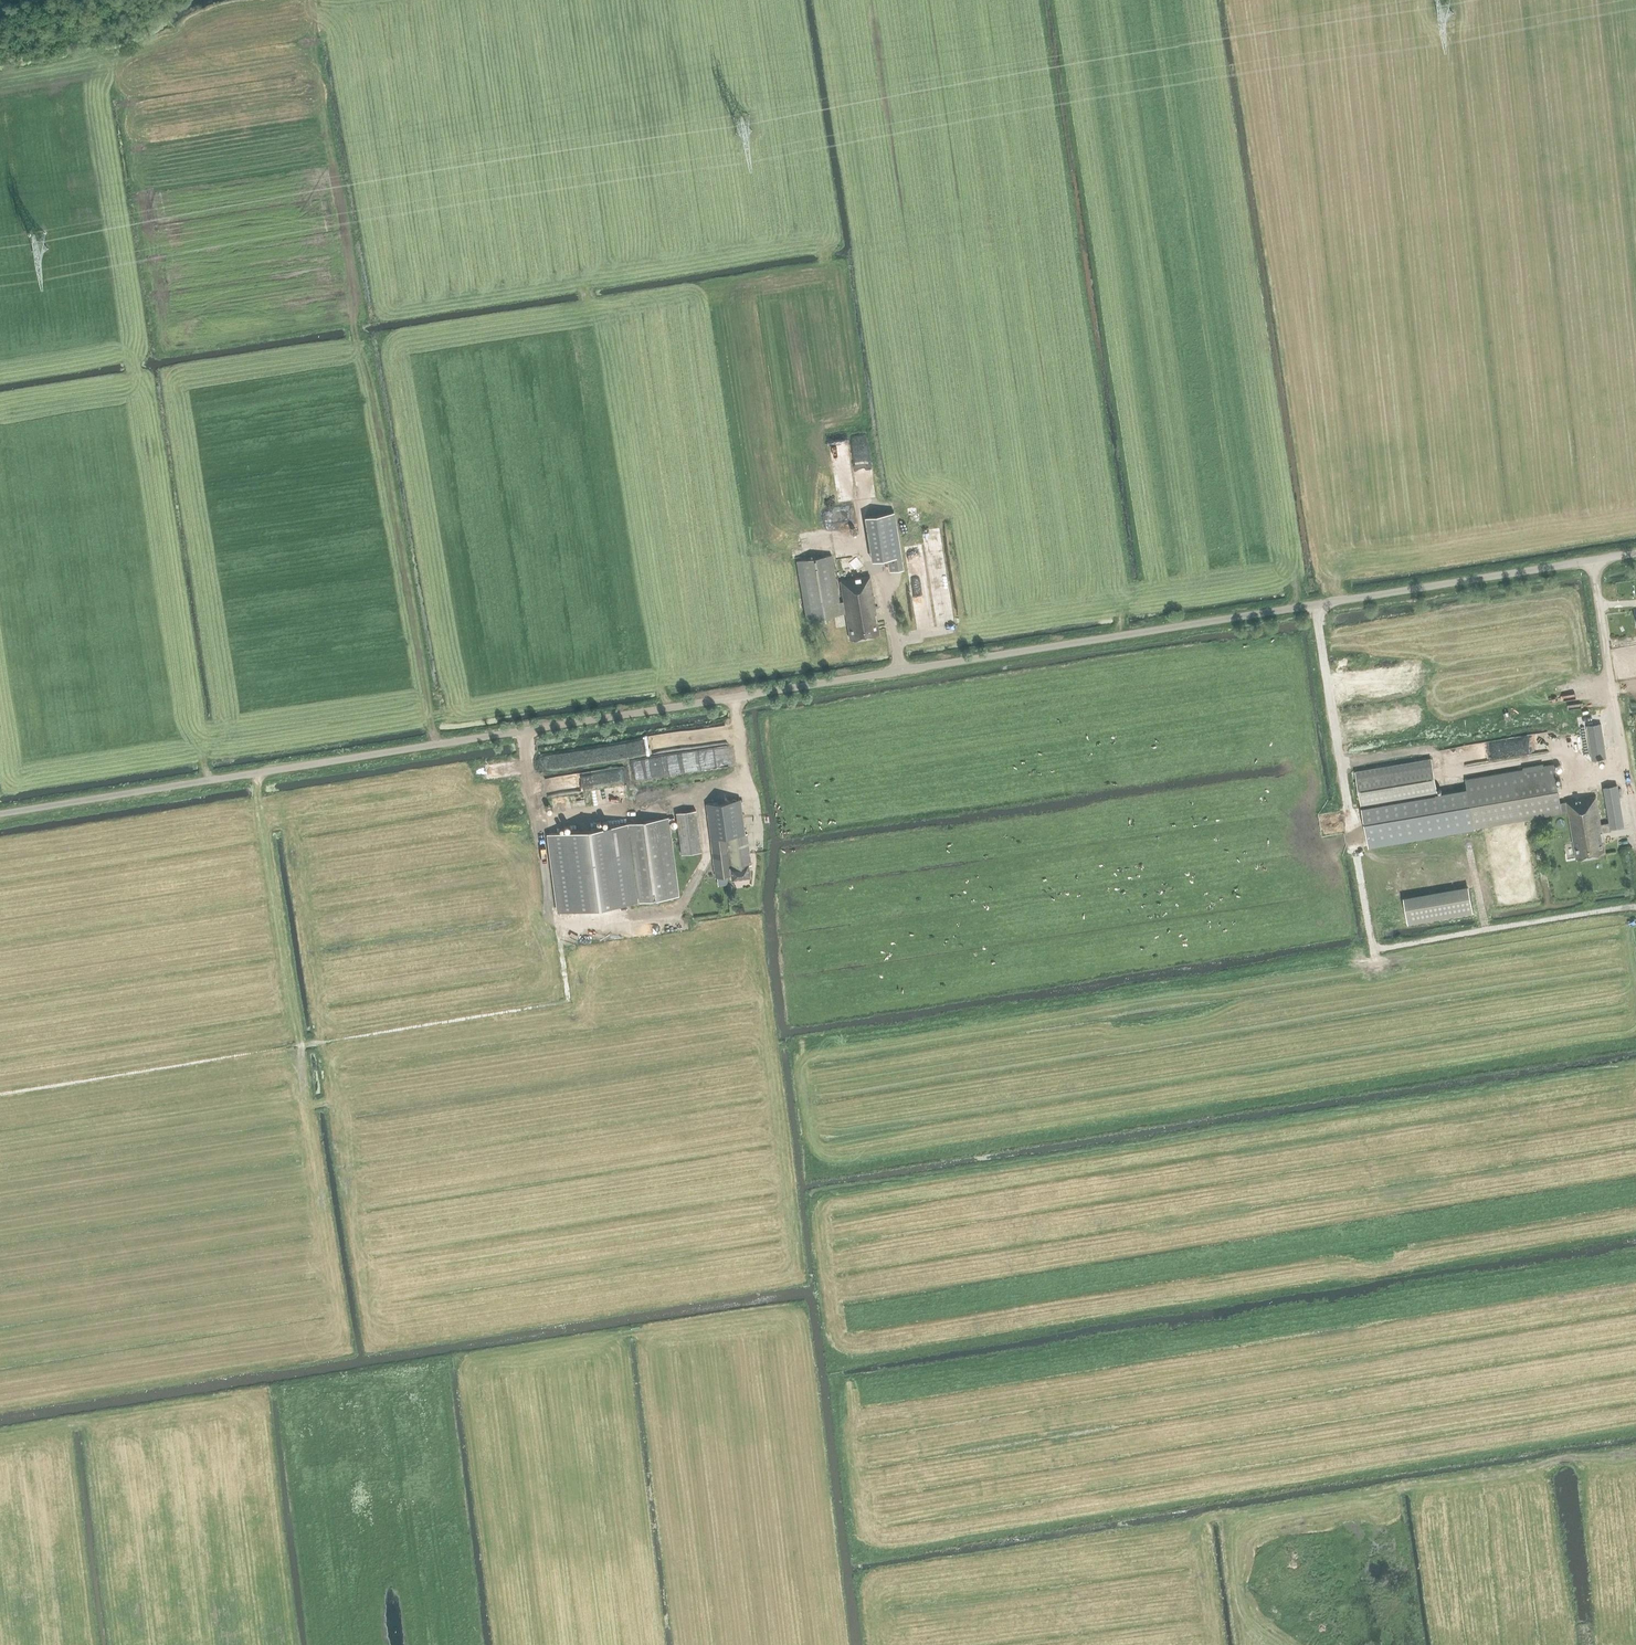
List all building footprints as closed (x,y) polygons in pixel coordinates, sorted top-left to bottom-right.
[(865,432),(851,434),(856,473),(870,471),(865,432)] [(894,512),(865,516),(872,561),(901,556),(894,512)] [(845,614),(849,640),(879,635),(870,576),(839,581),(843,602),(838,602),(831,556),(796,562),(805,620),(845,614)] [(915,594),(928,591),(922,559),(908,562),(915,594)] [(918,628),(935,625),(930,592),(913,595),(918,628)] [(1601,724),(1587,726),(1592,761),(1606,759),(1601,724)] [(684,748),(729,744),(727,726),(688,729),(689,737),(683,737),(684,748)] [(702,751),(669,756),(670,765),(664,766),(665,774),(704,769),(702,751)] [(1524,769),(1466,779),(1468,790),(1437,795),(1431,759),(1355,772),(1362,807),(1369,847),(1568,812),(1576,858),(1606,853),(1602,832),(1611,831),(1610,828),(1623,826),(1616,785),(1603,788),(1609,823),(1601,824),(1596,797),(1560,804),(1553,764),(1543,766),(1543,764),(1524,768),(1524,769)] [(740,798),(706,803),(716,877),(731,875),(732,879),(751,877),(750,872),(749,864),(752,864),(747,832),(745,833),(740,798)] [(695,809),(675,811),(682,854),(701,851),(695,809)] [(626,901),(631,901),(678,894),(668,817),(549,833),(560,910),(619,902),(626,901)]
